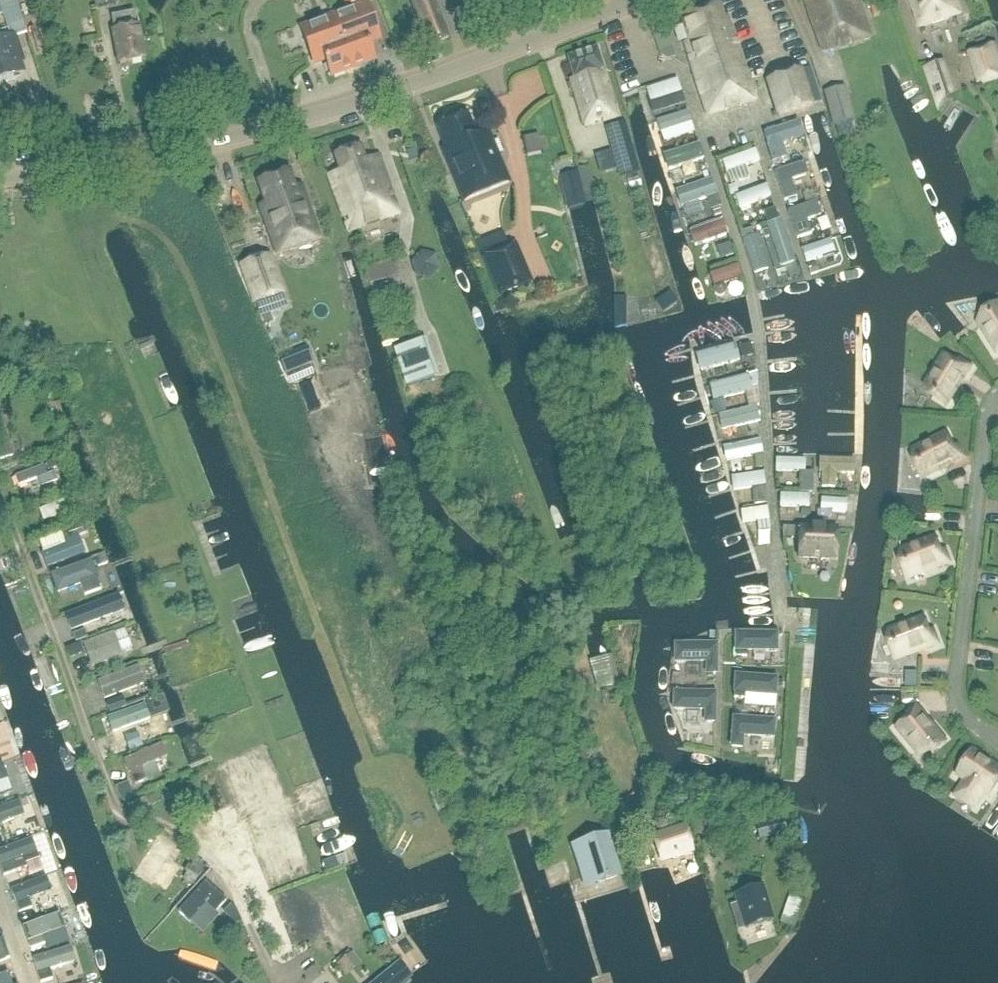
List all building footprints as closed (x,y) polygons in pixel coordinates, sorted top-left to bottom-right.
[(1,15),(8,35),(14,33),(24,30),(14,0),(0,0),(0,15),(1,15)] [(114,0),(94,0),(96,9),(115,5),(114,0)] [(416,36),(447,25),(438,0),(403,0),(416,36)] [(856,0),(808,0),(804,2),(822,53),(870,39),(856,0)] [(919,28),(961,15),(956,0),(910,0),(919,28)] [(755,102),(731,28),(727,30),(719,6),(681,18),(689,42),(684,44),(707,117),(755,102)] [(374,62),(361,27),(354,7),(332,15),(352,70),(374,62)] [(143,61),(137,28),(136,28),(133,14),(110,18),(113,33),(119,66),(143,61)] [(325,63),(330,78),(352,70),(332,15),(297,28),(312,68),(325,63)] [(785,31),(772,37),(777,50),(791,44),(785,31)] [(11,80),(9,74),(19,71),(11,51),(16,49),(12,37),(0,41),(0,84),(11,80)] [(972,53),(982,84),(997,79),(997,55),(995,46),(972,53)] [(617,119),(596,50),(567,59),(573,80),(570,81),(584,129),(617,119)] [(812,107),(809,100),(814,98),(808,83),(803,84),(799,73),(767,83),(779,118),(795,113),(812,107)] [(824,94),(834,127),(851,122),(853,122),(844,88),(824,94)] [(464,203),(508,184),(487,135),(475,140),(466,117),(437,129),(447,152),(445,157),(464,203)] [(792,122),(758,135),(769,163),(803,150),(792,122)] [(612,161),(616,160),(620,179),(636,174),(632,155),(623,124),(603,129),(612,161)] [(539,150),(536,137),(518,141),(522,154),(539,150)] [(664,169),(697,157),(692,143),(658,155),(664,169)] [(327,177),(348,233),(398,215),(378,157),(364,162),(359,148),(334,157),(340,173),(327,177)] [(723,189),(739,185),(734,169),(753,163),(748,149),(714,159),(723,189)] [(797,165),(769,173),(773,185),(801,177),(797,165)] [(741,183),(758,176),(754,166),(736,172),(741,183)] [(259,208),(276,256),(319,241),(302,193),(296,195),(288,173),(258,184),(265,206),(259,208)] [(731,212),(766,199),(761,186),(727,200),(731,212)] [(492,195),(458,205),(467,235),(501,224),(492,195)] [(895,201),(900,221),(914,218),(909,197),(895,201)] [(804,234),(801,224),(817,218),(811,202),(781,213),(791,239),(804,234)] [(733,216),(737,226),(753,220),(750,210),(733,216)] [(760,240),(774,277),(791,271),(777,233),(760,240)] [(728,254),(723,234),(691,242),(696,263),(728,254)] [(797,266),(830,256),(825,241),(792,252),(797,266)] [(499,297),(524,286),(531,283),(517,246),(509,249),(483,260),(499,297)] [(739,253),(746,282),(760,278),(753,249),(739,253)] [(420,253),(409,264),(413,279),(428,283),(439,272),(435,256),(420,253)] [(268,256),(239,266),(253,305),(255,304),(281,295),(268,256)] [(730,266),(709,267),(710,284),(732,282),(730,266)] [(987,317),(991,322),(980,328),(997,354),(997,353),(997,310),(987,317)] [(393,350),(405,388),(436,378),(424,340),(393,350)] [(934,394),(948,403),(970,369),(960,362),(958,366),(943,357),(927,382),(937,389),(934,394)] [(303,362),(275,369),(280,388),(308,380),(303,362)] [(925,478),(962,459),(957,448),(953,450),(945,435),(918,449),(923,459),(918,462),(925,478)] [(725,440),(728,463),(756,458),(752,436),(725,440)] [(854,473),(854,463),(823,463),(823,472),(824,473),(823,487),(836,487),(836,473),(854,473)] [(36,467),(3,480),(11,501),(27,495),(25,490),(42,483),(36,467)] [(838,516),(840,496),(813,493),(811,513),(838,516)] [(22,515),(27,527),(65,512),(59,499),(22,515)] [(82,523),(68,529),(73,541),(32,557),(37,570),(93,549),(82,523)] [(799,529),(798,539),(797,561),(827,562),(836,562),(837,530),(799,529)] [(904,562),(910,579),(949,564),(945,553),(941,554),(934,538),(906,549),(910,560),(904,562)] [(92,585),(79,561),(44,579),(56,603),(92,585)] [(116,597),(64,608),(68,630),(120,619),(116,597)] [(899,659),(937,645),(933,633),(928,635),(922,619),(894,630),(898,641),(892,643),(899,659)] [(774,652),(776,649),(776,633),(735,633),(735,649),(735,656),(746,656),(746,649),(764,649),(766,652),(774,652)] [(75,649),(86,671),(117,656),(107,634),(75,649)] [(715,643),(675,643),(675,661),(676,663),(684,663),(686,661),(705,661),(706,674),(715,674),(715,643)] [(786,656),(802,657),(802,644),(787,643),(786,656)] [(137,667),(96,683),(103,701),(144,685),(137,667)] [(764,696),(773,696),(775,694),(776,678),(735,675),(734,691),(733,698),(744,699),(744,692),(763,693),(764,696)] [(673,708),(675,710),(683,710),(685,709),(704,709),(704,722),(714,722),(714,693),(674,692),(673,708)] [(943,739),(916,707),(907,715),(910,719),(897,729),(916,753),(925,745),(929,750),(943,739)] [(139,708),(106,719),(111,732),(144,720),(139,708)] [(772,737),(773,719),(733,717),(731,747),(741,747),(742,735),(772,737)] [(153,776),(149,766),(159,761),(152,747),(119,763),(131,787),(153,776)] [(973,751),(957,776),(965,782),(960,790),(978,801),(983,793),(988,796),(997,781),(997,768),(973,751)] [(115,789),(120,802),(130,798),(124,785),(115,789)] [(626,815),(627,817),(638,812),(634,801),(633,802),(631,796),(620,800),(626,815)] [(0,805),(0,823),(17,816),(10,801),(0,805)] [(669,852),(672,859),(693,853),(684,827),(652,837),(658,855),(669,852)] [(74,933),(40,834),(0,848),(0,879),(37,866),(42,879),(7,891),(15,916),(51,904),(55,917),(21,928),(28,948),(74,933)] [(161,836),(134,876),(150,887),(177,846),(161,836)] [(606,836),(571,847),(584,888),(619,877),(606,836)] [(193,864),(184,877),(194,884),(203,870),(193,864)] [(357,940),(337,868),(310,876),(330,948),(357,940)] [(225,906),(203,887),(178,915),(203,937),(218,920),(215,918),(225,906)] [(761,888),(734,896),(737,905),(729,908),(736,933),(771,923),(761,888)] [(783,899),(775,925),(787,929),(795,902),(783,899)] [(302,982),(410,982),(430,968),(405,933),(301,981),(302,982)] [(63,939),(67,954),(81,950),(77,936),(63,939)] [(31,975),(71,969),(69,952),(29,958),(31,975)]
